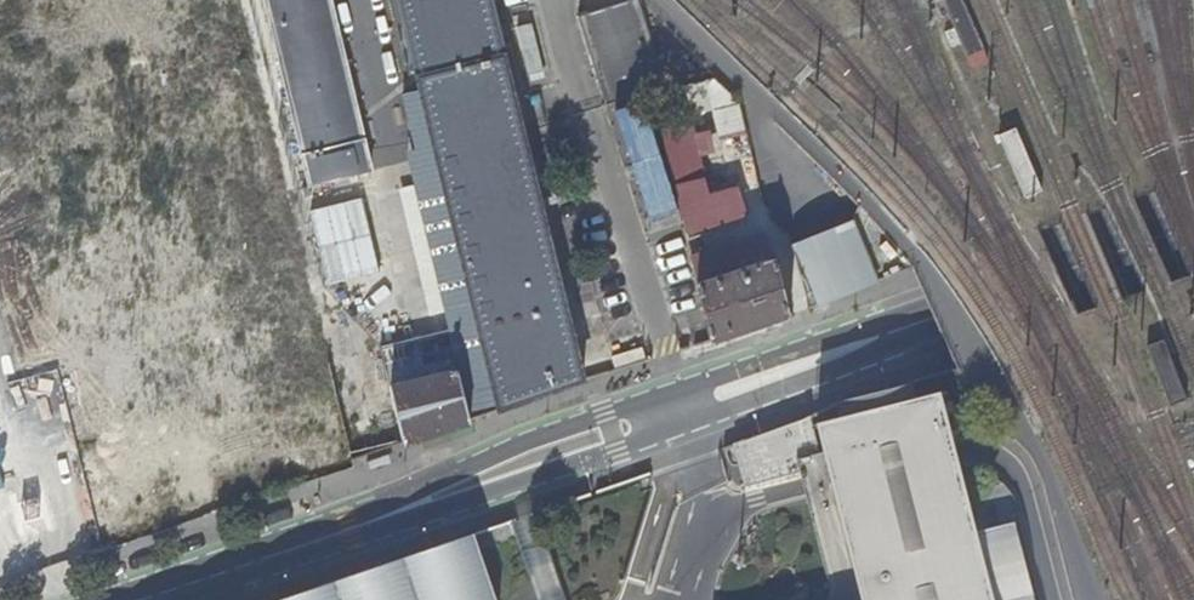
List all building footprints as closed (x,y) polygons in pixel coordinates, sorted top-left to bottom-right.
[(313,186),(374,171),(334,0),(270,0),(313,186)] [(502,410),(586,379),(493,0),(403,0),(502,410)] [(668,84),(640,0),(625,0),(582,14),(610,102),(668,84)] [(949,15),(942,0),(941,0),(935,2),(942,18),(949,15)] [(982,48),(961,0),(942,0),(949,15),(954,28),(961,43),(966,55),(982,48)] [(951,47),(961,43),(954,28),(944,32),(951,47)] [(988,61),(982,48),(966,55),(972,68),(988,61)] [(720,124),(748,134),(741,104),(718,77),(709,79),(712,93),(717,112),(720,124)] [(717,112),(712,93),(700,96),(704,115),(717,112)] [(604,111),(640,218),(670,208),(634,101),(604,111)] [(713,341),(791,317),(779,259),(760,265),(749,230),(711,240),(709,230),(701,200),(739,191),(734,174),(706,180),(700,155),(713,151),(709,133),(696,136),(692,124),(664,131),(685,221),(706,310),(712,338),(713,341)] [(1018,126),(1000,134),(1026,196),(1044,189),(1018,126)] [(747,221),(739,191),(701,200),(709,230),(747,221)] [(850,218),(787,241),(811,305),(874,282),(850,218)] [(353,229),(312,238),(320,272),(360,263),(353,229)] [(712,338),(706,310),(688,315),(695,343),(712,338)] [(426,367),(457,359),(452,336),(385,352),(389,368),(424,359),(426,367)] [(1163,347),(1149,350),(1154,376),(1168,373),(1163,347)] [(471,420),(460,372),(394,388),(407,443),(439,431),(471,420)] [(1015,521),(977,531),(940,390),(817,422),(824,452),(862,599),(1035,599),(1015,521)] [(740,440),(733,442),(745,487),(801,472),(798,459),(824,452),(817,422),(740,440)] [(129,492),(32,502),(36,536),(116,528),(113,500),(130,498),(129,492)] [(277,599),(498,599),(474,533),(277,599)]
